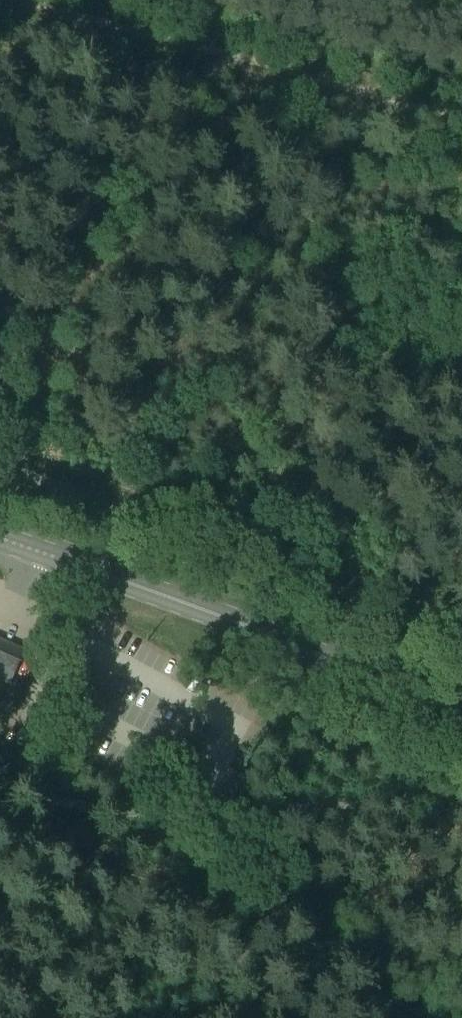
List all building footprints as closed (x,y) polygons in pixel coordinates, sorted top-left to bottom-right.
[(11,687),(25,654),(0,644),(0,682),(11,687)]
